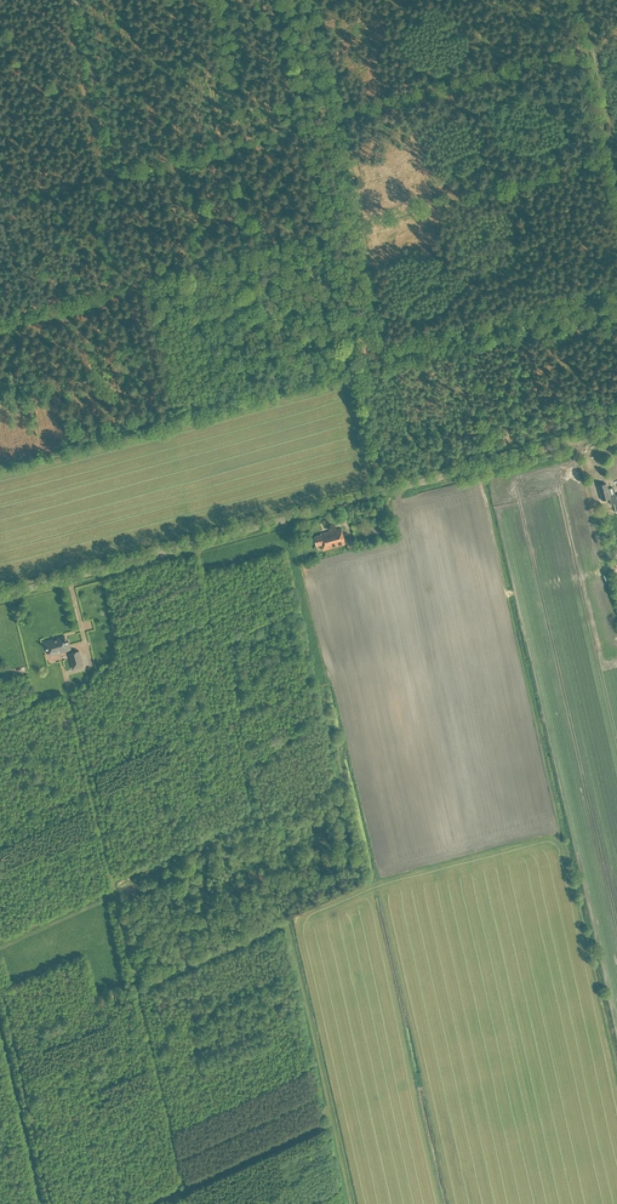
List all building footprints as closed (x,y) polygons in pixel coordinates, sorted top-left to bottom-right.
[(609,495),(605,484),(596,486),(601,501),(608,499),(610,505),(616,503),(613,494),(609,495)] [(345,543),(341,528),(320,533),(321,534),(314,536),(317,546),(322,544),(323,549),(345,543)] [(48,653),(49,653),(49,656),(72,650),(69,642),(66,643),(64,637),(43,642),(45,649),(47,649),(48,653)] [(68,653),(73,669),(82,667),(81,666),(83,665),(80,650),(68,653)]
